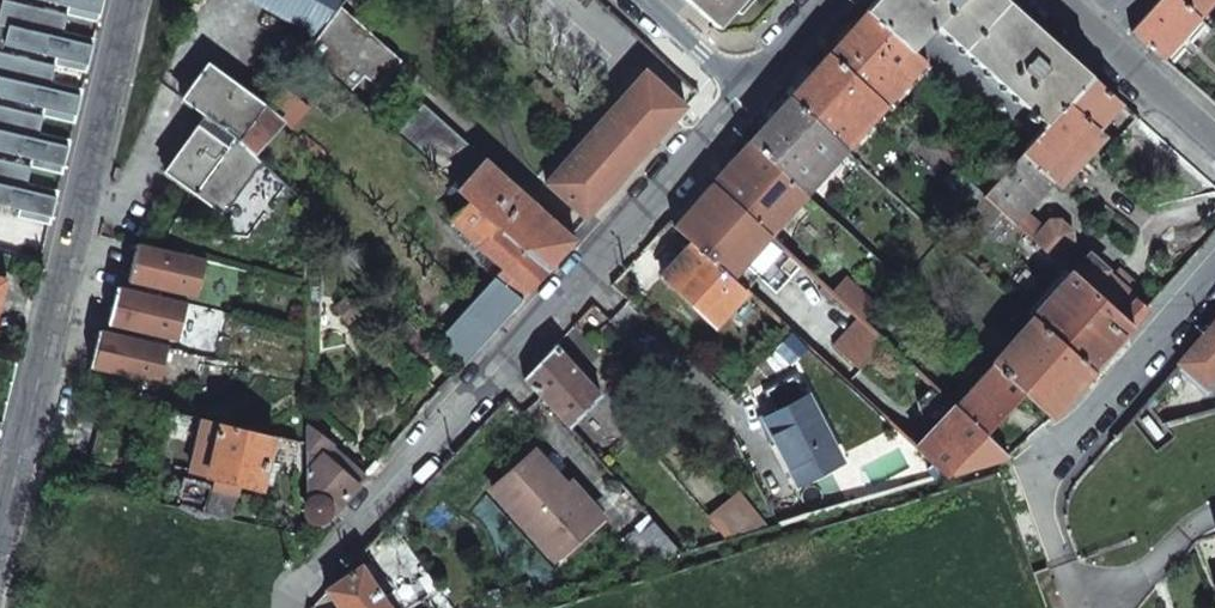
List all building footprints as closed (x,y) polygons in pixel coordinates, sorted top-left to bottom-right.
[(67,14),(65,14),(7,0),(2,0),(0,6),(0,25),(7,27),(3,44),(55,57),(53,65),(54,65),(86,73),(93,45),(61,37),(67,14)] [(67,6),(65,14),(67,14),(99,22),(104,0),(41,0),(67,6)] [(300,26),(290,44),(306,52),(338,8),(344,0),(252,0),(300,26)] [(715,27),(739,0),(685,0),(715,27)] [(1006,0),(875,0),(865,10),(923,63),(1021,152),(1090,75),(1006,0)] [(1158,0),(1094,0),(1130,32),(1158,0)] [(1198,17),(1179,0),(1158,0),(1130,32),(1160,59),(1198,17)] [(1213,0),(1179,0),(1198,17),(1213,0)] [(848,30),(827,53),(885,106),(923,63),(865,10),(857,2),(839,22),(848,30)] [(338,8),(306,52),(304,54),(347,92),(361,77),(374,89),(398,62),(338,8)] [(54,65),(53,65),(0,52),(0,97),(43,108),(41,116),(42,116),(74,124),(81,96),(49,88),(54,65)] [(885,106),(827,53),(789,97),(846,150),(885,106)] [(224,219),(264,164),(254,154),(241,141),(264,109),(211,67),(184,103),(208,122),(237,143),(231,152),(202,130),(168,177),(224,219)] [(685,106),(644,70),(544,183),(585,220),(685,106)] [(1120,103),(1090,75),(1021,152),(983,194),(1071,272),(1132,326),(1147,309),(1124,289),(1131,281),(1118,270),(1111,277),(1105,271),(1106,270),(1089,255),(1085,260),(1068,244),(1072,241),(1071,231),(1058,219),(1049,220),(1042,229),(1024,213),(1052,181),(1061,188),(1107,137),(1098,129),(1120,103)] [(526,89),(550,110),(558,101),(559,99),(535,78),(526,89)] [(846,150),(789,97),(749,141),(806,193),(846,150)] [(557,116),(565,107),(558,101),(550,110),(557,116)] [(575,240),(485,159),(422,104),(395,134),(468,201),(548,270),(575,240)] [(62,174),(69,146),(37,139),(42,116),(41,116),(0,106),(0,151),(31,159),(29,166),(30,167),(62,174)] [(264,109),(241,141),(254,154),(281,123),(264,109)] [(237,143),(208,122),(202,130),(231,152),(237,143)] [(768,237),(806,193),(749,141),(710,184),(768,237)] [(0,159),(0,205),(19,209),(17,217),(50,225),(55,202),(23,195),(30,167),(29,166),(0,159)] [(983,194),(954,167),(944,179),(960,194),(946,210),(960,222),(983,194)] [(691,242),(731,278),(743,265),(768,237),(710,184),(674,225),(691,242)] [(502,268),(433,342),(459,370),(548,270),(468,201),(449,219),(502,268)] [(774,293),(800,266),(768,237),(743,265),(774,293)] [(731,278),(691,242),(661,275),(715,326),(746,292),(731,278)] [(210,263),(139,246),(131,283),(165,291),(166,285),(203,293),(210,263)] [(1132,326),(1071,272),(1032,317),(1091,372),(1132,326)] [(188,305),(118,288),(109,325),(142,333),(144,327),(181,336),(188,305)] [(1091,372),(1032,317),(992,363),(1024,392),(1052,418),(1091,372)] [(1178,363),(1204,387),(1214,375),(1214,321),(1178,363)] [(92,369),(126,377),(128,371),(165,379),(172,348),(101,332),(92,369)] [(601,396),(555,344),(524,378),(570,428),(601,396)] [(992,363),(953,406),(985,435),(1024,392),(992,363)] [(806,396),(764,418),(798,483),(840,461),(806,396)] [(946,475),(1008,456),(985,435),(953,406),(915,447),(946,475)] [(273,436),(202,418),(189,471),(215,477),(239,483),(261,488),(273,436)] [(331,445),(305,426),(305,444),(306,514),(308,518),(312,521),(320,521),(328,518),(364,477),(330,447),(331,445)] [(572,481),(566,485),(534,450),(492,488),(555,558),(597,519),(577,497),(582,493),(572,481)] [(215,477),(208,514),(231,519),(239,483),(215,477)] [(738,493),(708,517),(728,541),(768,529),(738,493)] [(683,554),(654,521),(639,533),(636,529),(621,542),(642,566),(683,554)] [(361,565),(351,567),(325,574),(344,607),(392,607),(361,565)]
